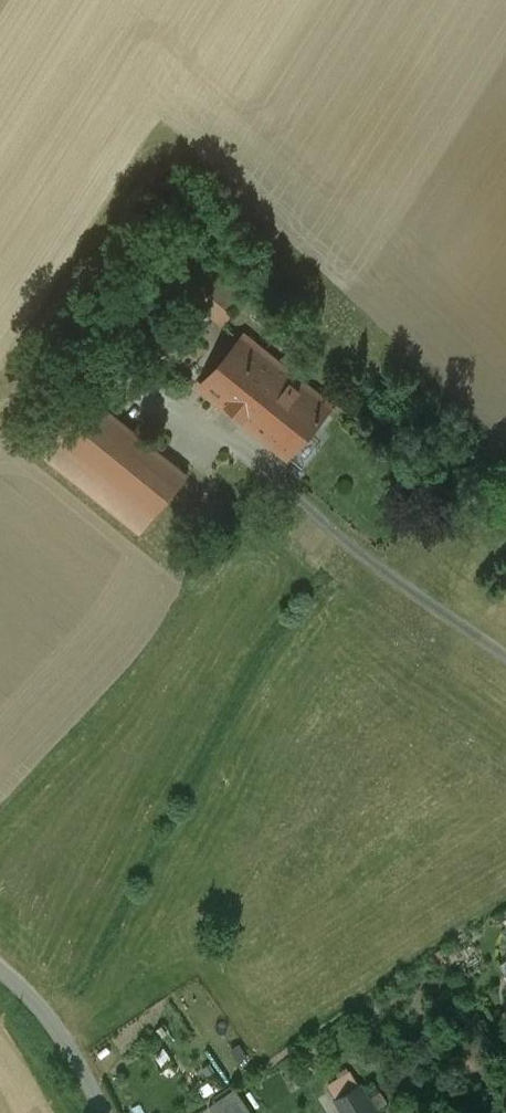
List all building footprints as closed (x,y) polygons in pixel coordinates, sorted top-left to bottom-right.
[(182,232),(93,335),(114,352),(172,282),(222,324),(251,290),(182,232)] [(278,362),(245,335),(200,386),(288,458),(333,406),(301,380),(311,368),(288,349),(278,362)] [(187,473),(75,383),(28,442),(140,532),(187,473)] [(333,1100),(341,1112),(365,1097),(357,1085),(333,1100)] [(211,1109),(213,1112),(250,1112),(235,1092),(211,1109)] [(341,1112),(375,1112),(365,1097),(341,1112)]
